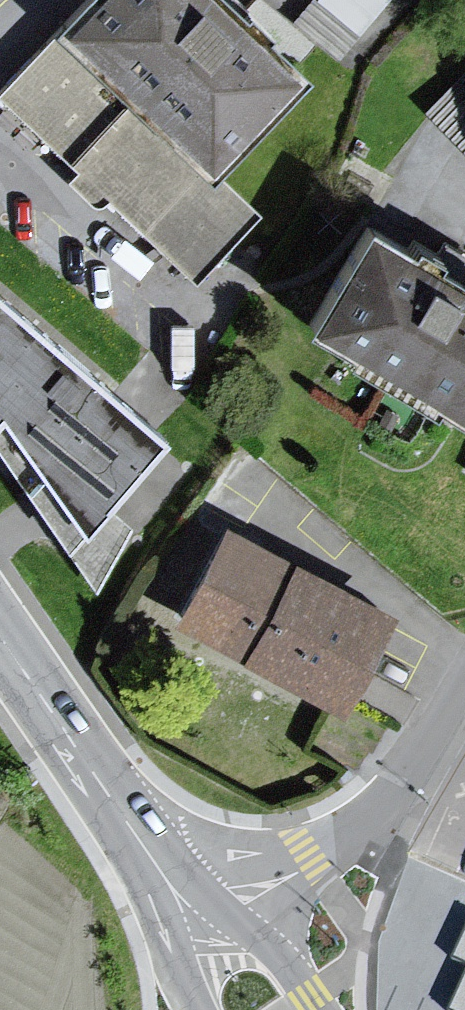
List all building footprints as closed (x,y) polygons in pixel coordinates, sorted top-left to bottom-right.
[(205,0),(41,0),(22,20),(40,36),(200,174),(293,78),(205,0)] [(385,0),(306,0),(298,8),(341,47),(385,0)] [(40,36),(0,81),(0,114),(74,205),(90,204),(179,280),(245,217),(200,174),(40,36)] [(268,326),(463,432),(464,429),(464,292),(332,217),(268,326)] [(0,299),(0,454),(61,543),(157,425),(0,299)] [(208,526),(160,623),(331,711),(372,615),(208,526)] [(441,1009),(464,1009),(464,946),(441,1009)]
